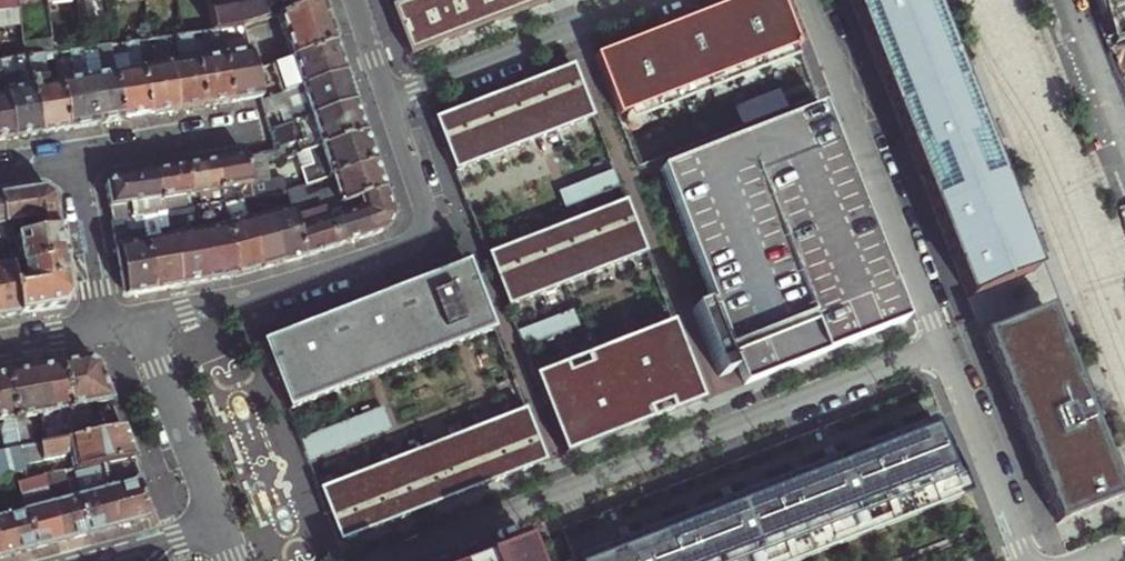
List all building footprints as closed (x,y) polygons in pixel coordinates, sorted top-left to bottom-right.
[(21,23),(18,0),(0,0),(0,26),(21,23)] [(47,0),(50,24),(63,23),(60,0),(47,0)] [(234,5),(233,0),(207,0),(212,32),(220,31),(234,29),(237,29),(234,5)] [(282,15),(321,2),(320,0),(277,0),(282,15)] [(410,58),(440,46),(469,35),(497,24),(524,13),(549,3),(548,0),(410,0),(391,7),(407,50),(410,58)] [(596,57),(619,117),(798,47),(780,0),(741,0),(724,7),(694,18),(667,29),(639,40),(617,48),(603,54),(596,57)] [(921,177),(947,241),(969,299),(1033,274),(1011,218),(960,86),(969,83),(936,0),(852,0),(921,177)] [(261,1),(234,5),(237,29),(243,28),(263,21),(263,16),(261,1)] [(277,17),(268,20),(270,27),(280,23),(292,59),(335,44),(329,25),(321,2),(282,15),(277,17)] [(263,21),(268,20),(277,17),(275,11),(263,16),(263,21)] [(237,53),(224,56),(232,102),(250,100),(259,98),(259,94),(257,86),(253,72),(243,28),(237,29),(234,29),(236,37),(232,38),(233,49),(237,53)] [(234,29),(220,31),(224,56),(237,53),(233,49),(232,38),(236,37),(234,29)] [(211,58),(197,61),(205,107),(222,104),(232,102),(224,56),(220,31),(212,32),(207,33),(211,58)] [(205,107),(197,61),(194,44),(193,35),(187,35),(188,43),(167,47),(170,65),(177,112),(194,109),(205,107)] [(122,37),(115,38),(116,45),(124,44),(122,37)] [(177,112),(170,65),(167,47),(166,39),(157,40),(158,50),(154,50),(155,56),(156,67),(142,69),(150,116),(167,113),(177,112)] [(148,41),(138,42),(139,48),(140,53),(141,59),(155,56),(154,50),(158,50),(157,40),(148,41)] [(283,94),(345,74),(342,63),(335,44),(292,59),(253,72),(257,86),(278,79),(283,94)] [(70,52),(72,63),(85,62),(83,55),(75,56),(75,51),(70,52)] [(129,72),(115,74),(122,121),(137,118),(150,116),(142,69),(141,59),(140,53),(131,55),(126,56),(129,72)] [(53,54),(27,58),(40,135),(58,131),(68,130),(60,85),(48,87),(45,64),(57,62),(55,54),(53,54)] [(122,121),(115,74),(112,57),(104,59),(99,59),(102,76),(87,79),(95,125),(109,123),(122,121)] [(5,92),(6,97),(13,139),(30,136),(40,135),(27,58),(25,58),(20,59),(21,65),(19,65),(19,72),(18,73),(20,89),(5,92)] [(95,125),(87,79),(85,62),(72,63),(75,80),(60,83),(60,85),(68,130),(86,127),(95,125)] [(448,114),(434,120),(454,172),(593,117),(573,65),(545,76),(517,87),(491,97),(468,106),(448,114)] [(269,130),(355,101),(351,92),(345,74),(283,94),(267,99),(260,101),(269,130)] [(6,97),(0,98),(0,141),(2,141),(13,139),(6,97)] [(362,122),(355,101),(269,130),(274,149),(295,143),(298,154),(365,133),(362,122)] [(831,130),(822,107),(662,170),(746,385),(905,322),(831,130)] [(277,161),(274,151),(246,156),(253,198),(263,196),(269,195),(286,192),(312,184),(332,177),(375,162),(372,153),(365,133),(298,154),(277,161)] [(253,198),(246,156),(235,158),(215,161),(222,203),(240,200),(246,199),(253,198)] [(222,203),(215,161),(198,164),(185,166),(193,208),(195,208),(203,206),(222,203)] [(375,162),(332,177),(337,193),(330,193),(316,198),(318,203),(313,205),(316,213),(325,210),(336,206),(343,204),(349,202),(361,198),(385,190),(382,181),(375,162)] [(193,208),(185,166),(173,168),(154,171),(161,213),(168,212),(183,210),(188,209),(193,208)] [(105,186),(112,222),(140,217),(157,214),(161,213),(154,171),(137,174),(111,178),(105,186)] [(286,192),(291,209),(294,221),(316,213),(313,205),(318,203),(316,198),(312,184),(286,192)] [(36,234),(58,230),(53,195),(44,190),(40,190),(29,192),(34,219),(36,234)] [(357,212),(364,237),(373,234),(388,230),(394,217),(385,190),(361,198),(364,210),(357,212)] [(29,192),(16,194),(0,197),(0,213),(2,226),(19,223),(18,221),(34,219),(29,192)] [(222,203),(227,227),(236,275),(250,272),(260,269),(246,222),(242,207),(240,200),(222,203)] [(588,217),(489,255),(509,307),(647,254),(627,202),(588,217)] [(236,275),(227,227),(222,203),(203,206),(195,208),(208,281),(224,278),(236,275)] [(170,226),(172,236),(181,286),(196,283),(208,281),(195,208),(193,208),(188,209),(183,210),(168,212),(170,226)] [(291,209),(268,216),(281,263),(291,260),(304,257),(294,221),(291,209)] [(294,221),(304,257),(321,251),(335,247),(329,222),(325,210),(316,213),(294,221)] [(181,286),(172,236),(161,238),(159,228),(170,226),(168,212),(161,213),(157,214),(140,217),(153,291),(167,289),(181,286)] [(347,216),(329,222),(335,247),(351,241),(364,237),(357,212),(347,216)] [(268,216),(246,222),(260,269),(274,265),(281,263),(268,216)] [(140,217),(112,222),(124,291),(130,296),(141,294),(153,291),(140,217)] [(26,228),(27,236),(36,234),(34,219),(18,221),(19,223),(20,229),(26,228)] [(19,223),(2,226),(4,239),(7,239),(15,238),(14,231),(20,230),(20,229),(19,223)] [(19,265),(63,258),(60,239),(58,230),(36,234),(27,236),(21,237),(15,238),(19,265)] [(19,265),(15,238),(7,239),(8,246),(1,247),(5,267),(10,266),(19,265)] [(10,266),(19,315),(44,311),(63,307),(70,297),(63,258),(19,265),(10,266)] [(307,326),(263,343),(290,412),(496,332),(469,262),(433,276),(371,301),(307,326)] [(5,318),(19,315),(10,266),(5,267),(0,268),(0,318),(5,318)] [(733,373),(706,305),(694,310),(720,378),(733,373)] [(1087,410),(1047,311),(984,336),(1034,462),(1059,523),(1122,498),(1087,410)] [(688,408),(704,401),(673,323),(535,377),(565,455),(595,444),(688,408)] [(78,361),(61,363),(74,438),(93,435),(88,406),(111,401),(97,364),(87,359),(78,361)] [(50,365),(33,368),(41,415),(59,412),(56,418),(60,441),(74,438),(61,363),(50,365)] [(21,370),(6,373),(19,449),(35,446),(31,423),(25,418),(41,415),(33,368),(21,370)] [(6,373),(0,374),(0,423),(3,422),(0,431),(0,433),(4,452),(17,449),(19,449),(6,373)] [(383,409),(302,441),(309,461),(391,430),(383,409)] [(542,464),(547,462),(527,410),(321,491),(341,543),(354,537),(382,526),(411,515),(443,502),(477,489),(512,476),(542,464)] [(575,560),(798,560),(972,493),(942,417),(842,456),(679,520),(575,560)] [(75,469),(101,464),(134,458),(129,445),(122,429),(93,435),(74,438),(60,441),(47,444),(35,446),(19,449),(17,449),(23,466),(66,457),(71,452),(75,469)] [(17,449),(4,452),(0,453),(0,477),(25,470),(23,466),(17,449)] [(71,470),(78,497),(88,534),(109,529),(117,526),(107,489),(101,464),(75,469),(71,470)] [(53,543),(61,541),(51,504),(44,476),(16,481),(24,511),(34,549),(53,543)] [(107,489),(117,526),(136,521),(148,518),(138,480),(107,489)] [(51,504),(61,541),(79,537),(88,534),(78,497),(51,504)] [(24,511),(0,518),(0,558),(18,553),(34,549),(24,511)] [(523,545),(484,560),(529,560),(523,545)]
